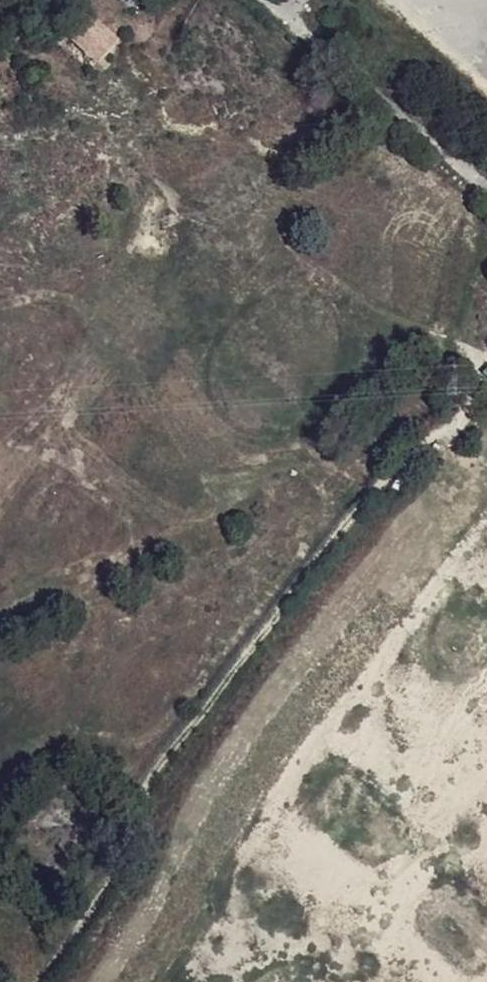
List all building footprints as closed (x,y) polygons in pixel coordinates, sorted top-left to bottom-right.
[(80,6),(61,29),(100,62),(119,39),(80,6)]
